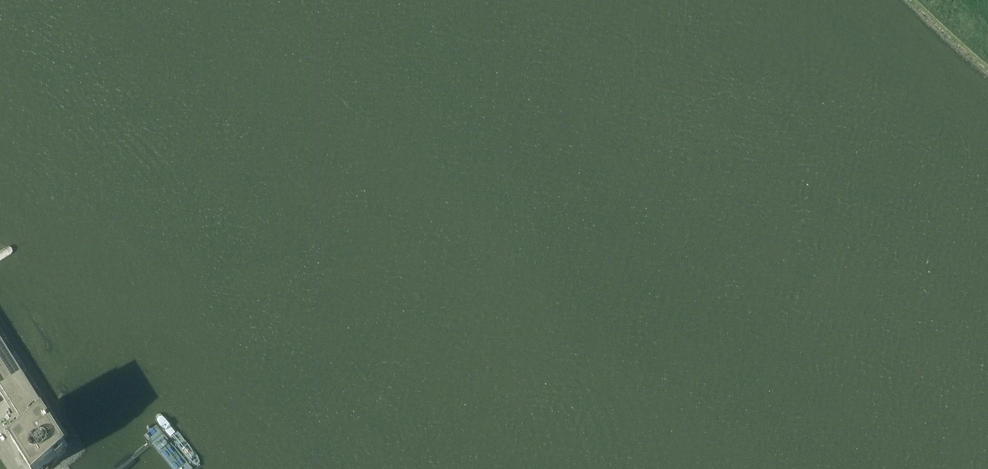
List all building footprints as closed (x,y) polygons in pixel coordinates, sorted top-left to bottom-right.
[(0,328),(0,393),(13,413),(8,416),(9,418),(8,419),(7,420),(19,431),(11,438),(30,468),(42,468),(68,446),(64,439),(64,438),(45,408),(49,405),(0,328)]
